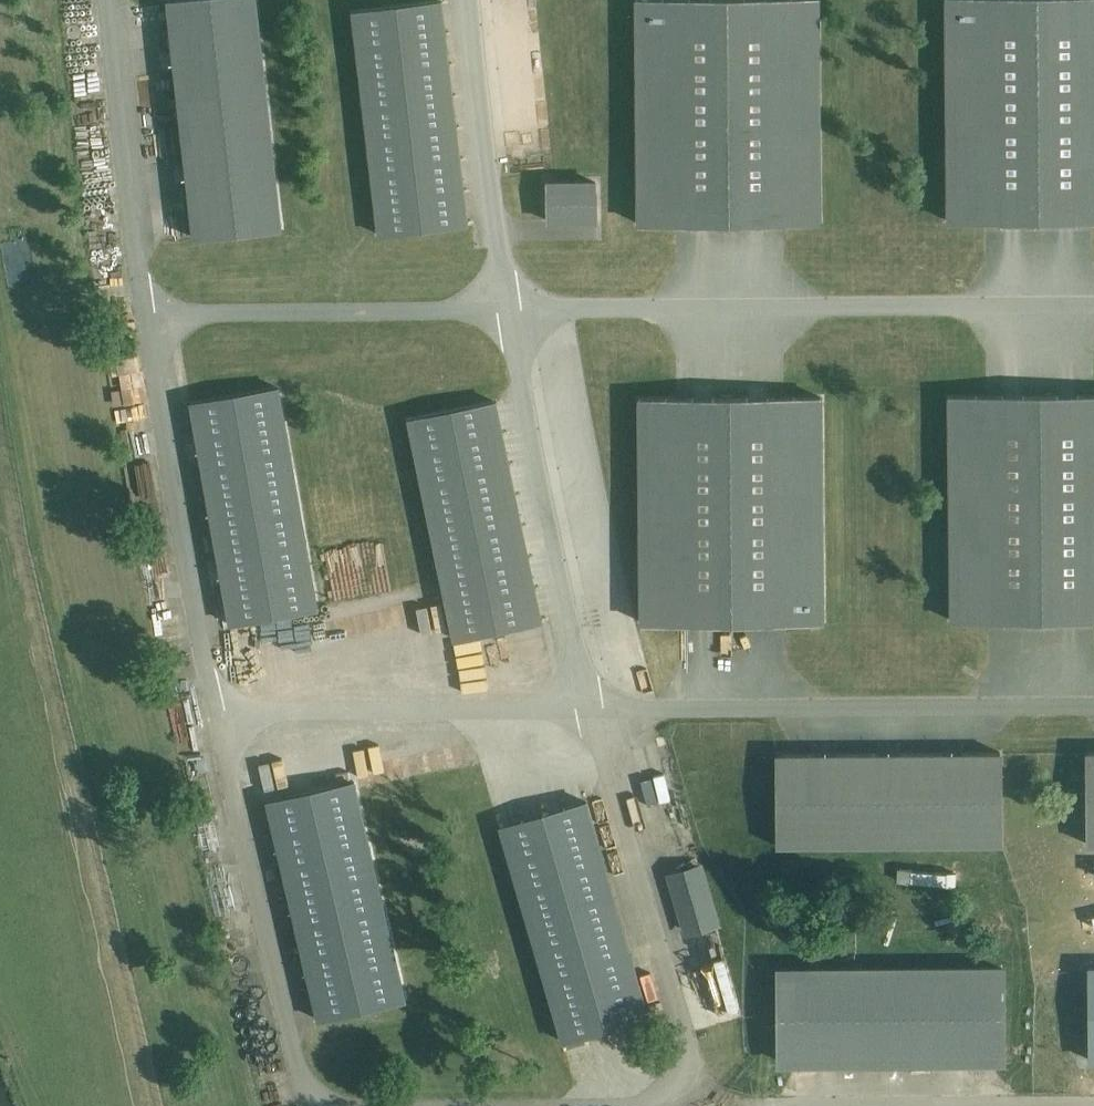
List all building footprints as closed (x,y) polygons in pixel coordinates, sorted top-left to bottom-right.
[(287,216),(266,0),(218,0),(172,5),(193,225),(287,216)] [(376,230),(469,221),(448,0),(354,9),(376,230)] [(821,1),(638,3),(641,227),(824,225),(821,1)] [(953,2),(955,223),(1093,222),(1093,1),(953,2)] [(598,223),(600,186),(552,186),(553,223),(598,223)] [(235,625),(328,608),(290,390),(197,406),(235,625)] [(956,393),(958,614),(1093,613),(1093,392),(956,393)] [(453,633),(545,615),(503,398),(411,416),(453,633)] [(823,401),(645,402),(647,623),(825,621),(823,401)] [(374,604),(376,630),(419,628),(417,602),(374,604)] [(1006,846),(1006,752),(784,753),(784,847),(1006,846)] [(320,1022),(412,1002),(365,785),(273,805),(320,1022)] [(569,1043),(660,1017),(597,804),(507,830),(569,1043)] [(722,919),(705,865),(675,874),(691,928),(722,919)] [(1005,1060),(1005,966),(783,967),(783,1061),(1005,1060)]
